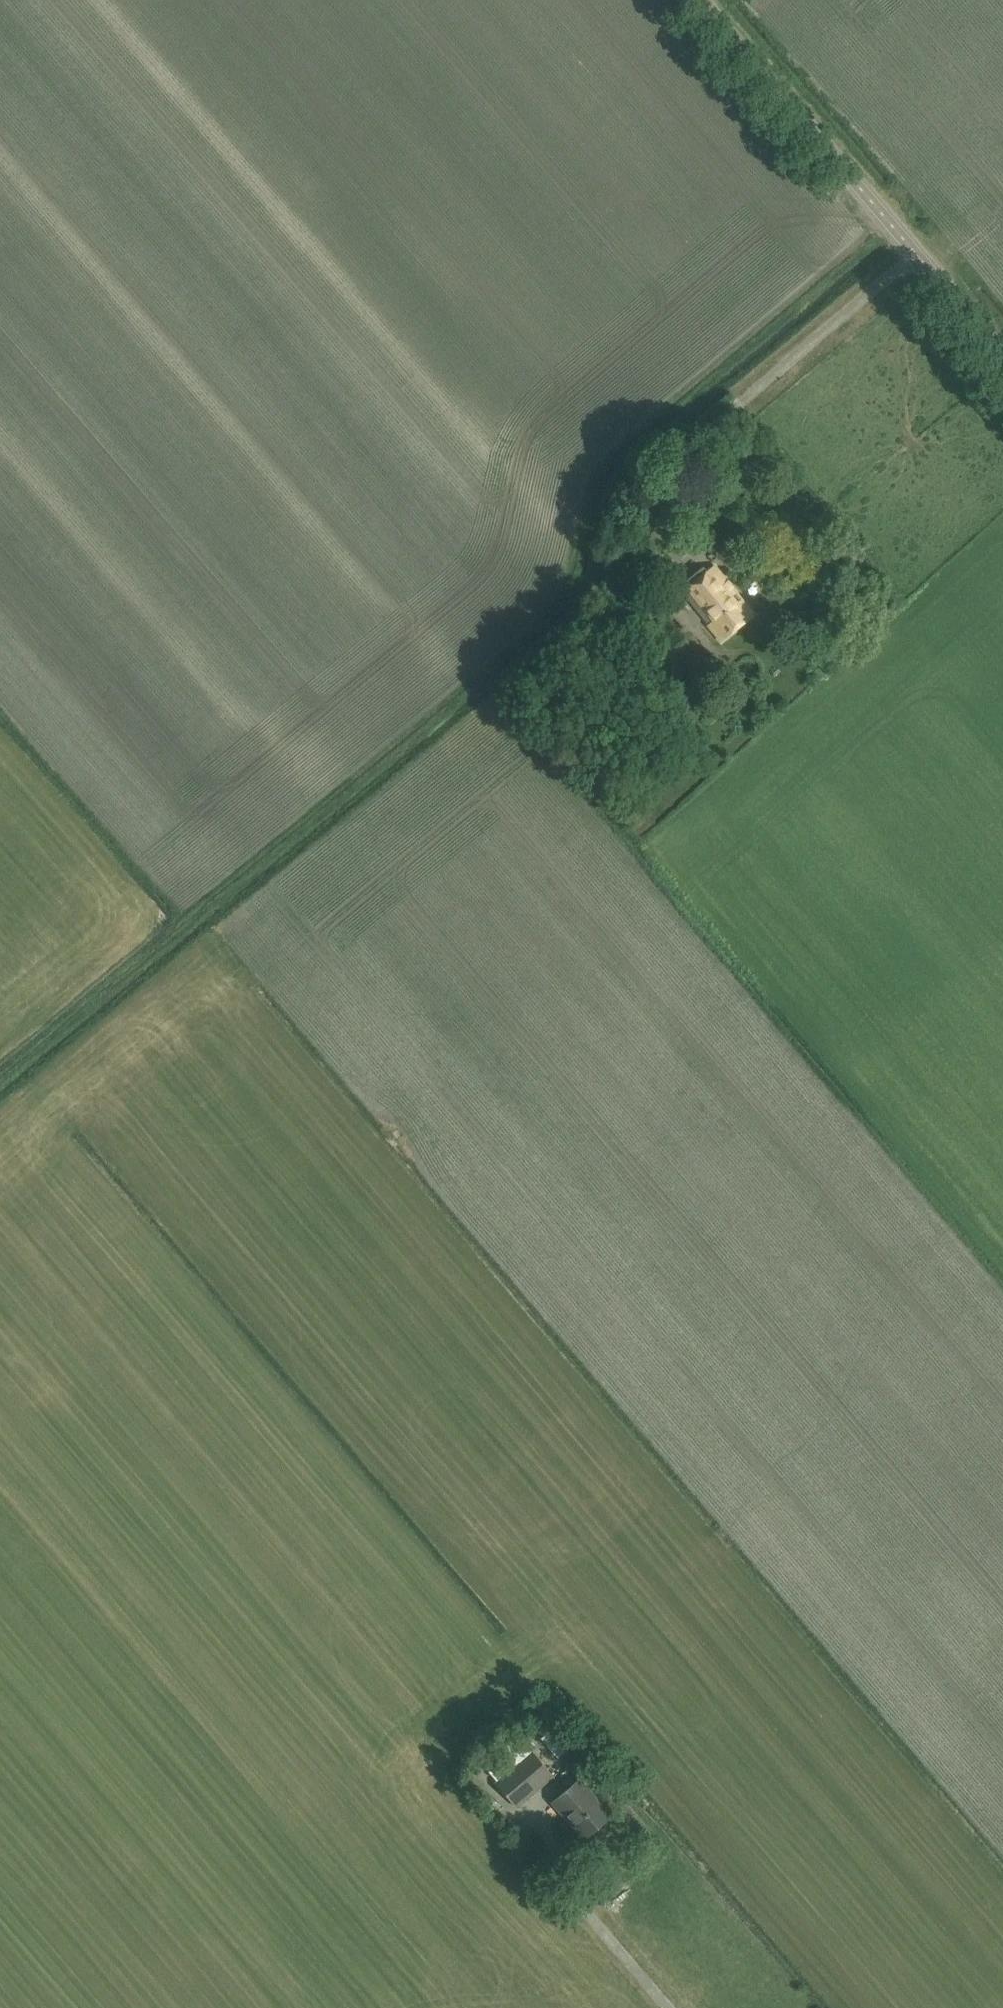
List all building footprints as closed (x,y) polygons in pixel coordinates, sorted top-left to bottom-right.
[(721,641),(753,615),(714,568),(682,594),(721,641)] [(552,1773),(531,1748),(530,1749),(517,1735),(483,1765),(495,1779),(495,1780),(516,1804),(552,1773)] [(584,1835),(610,1813),(578,1776),(552,1799),(584,1835)]
